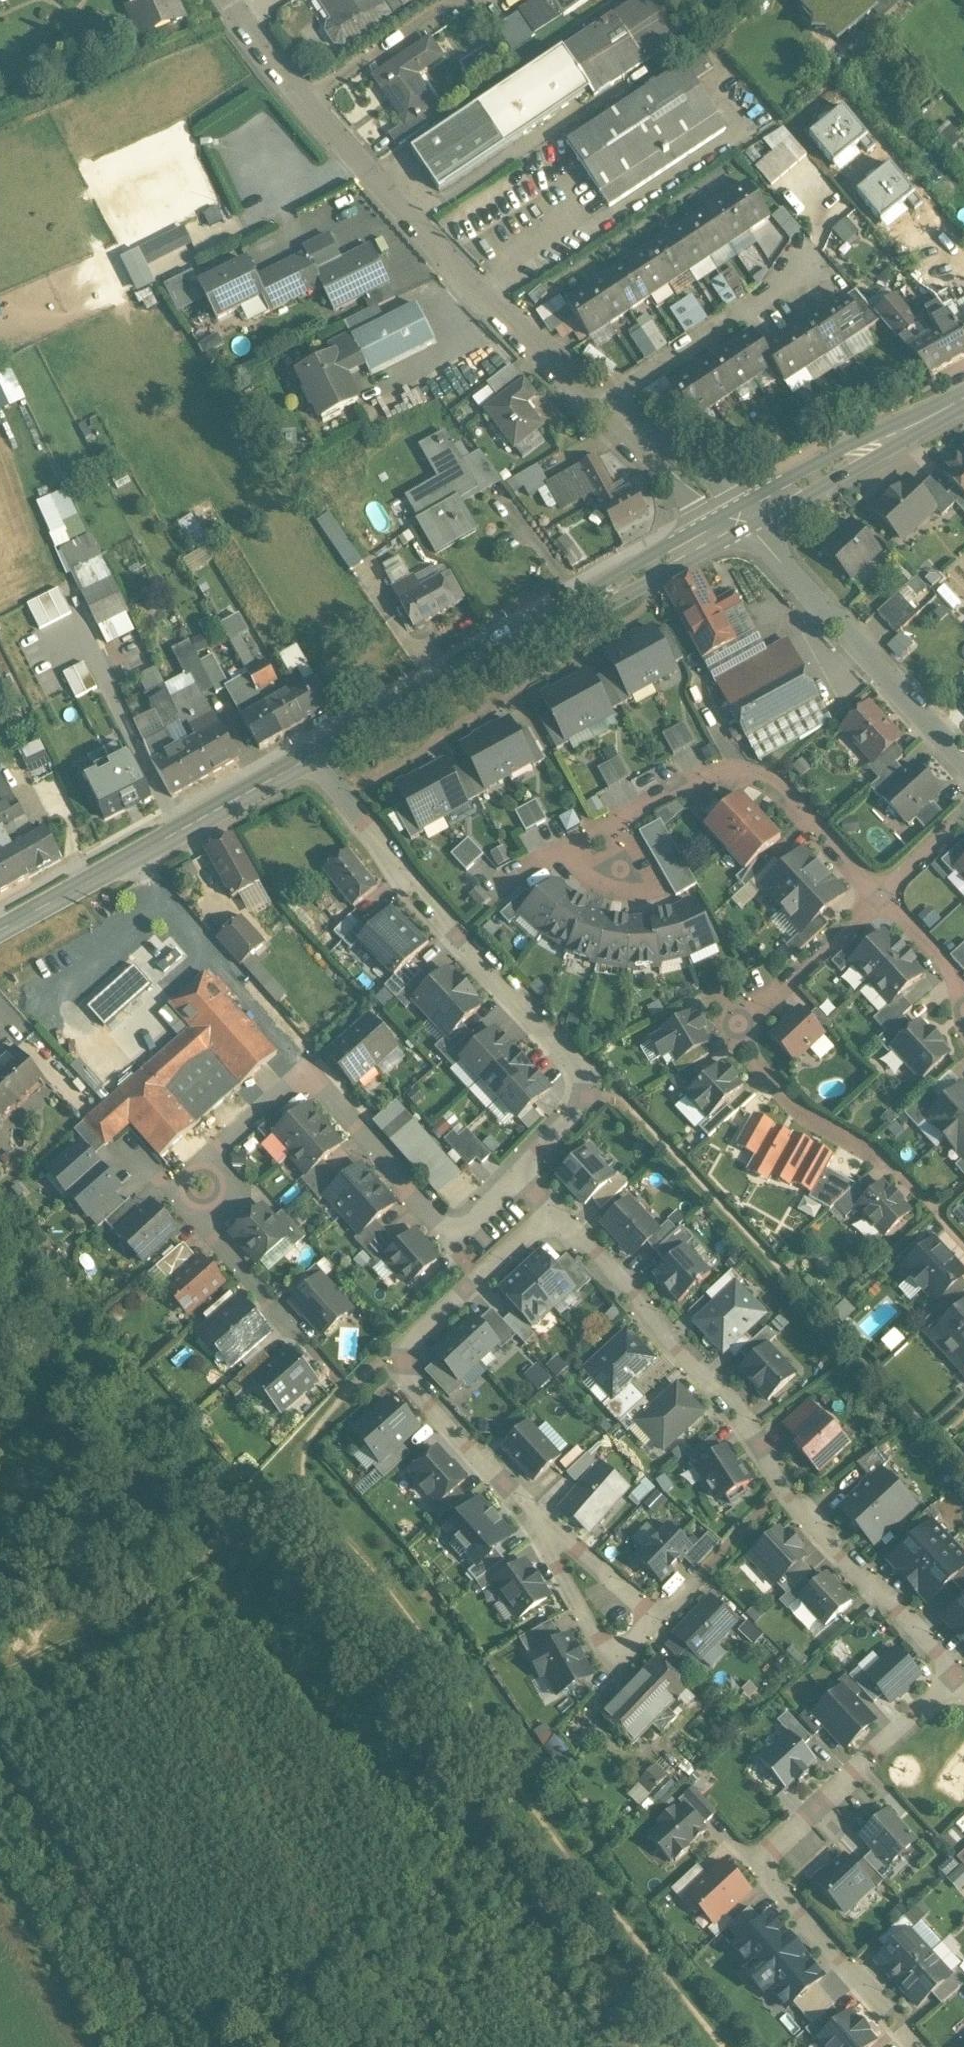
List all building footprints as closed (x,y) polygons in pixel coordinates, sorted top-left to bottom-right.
[(132,2),(129,3),(131,7),(126,10),(138,38),(183,19),(175,0),(132,0),(132,2)] [(336,19),(328,25),(326,33),(335,46),(344,47),(388,19),(376,0),(323,0),(336,19)] [(405,8),(417,0),(399,0),(405,8)] [(564,17),(590,0),(553,0),(564,17)] [(614,17),(645,63),(679,40),(651,0),(640,0),(614,17)] [(803,10),(816,24),(816,31),(827,32),(838,43),(874,11),(864,0),(814,0),(803,10)] [(874,11),(875,10),(883,18),(902,0),(864,0),(874,11)] [(613,16),(563,50),(590,91),(594,97),(645,63),(614,17),(613,16)] [(430,40),(375,78),(394,105),(395,104),(408,123),(409,124),(415,119),(418,122),(423,119),(421,115),(422,114),(431,108),(412,79),(442,58),(430,40)] [(563,50),(479,106),(506,147),(590,91),(563,50)] [(685,66),(568,144),(610,207),(727,130),(685,66)] [(479,106),(412,151),(440,192),(506,147),(479,106)] [(844,108),(810,136),(834,166),(860,144),(868,153),(876,147),(844,108)] [(415,119),(409,124),(408,123),(392,134),(400,146),(430,126),(422,114),(421,115),(423,119),(418,122),(415,119)] [(792,138),(756,168),(772,186),(807,156),(792,138)] [(891,166),(857,194),(882,223),(908,201),(916,211),(923,204),(891,166)] [(748,185),(728,199),(750,232),(770,218),(748,185)] [(750,232),(728,199),(708,212),(730,245),(750,232)] [(783,209),(772,218),(791,239),(801,230),(783,209)] [(710,259),(730,245),(708,212),(688,225),(710,259)] [(832,228),(844,243),(858,231),(846,216),(832,228)] [(710,259),(688,225),(668,239),(690,272),(710,259)] [(134,291),(155,282),(147,263),(192,245),(184,226),(118,253),(134,291)] [(668,239),(648,252),(670,285),(690,272),(668,239)] [(371,247),(318,273),(324,286),(322,287),(334,312),(364,297),(389,285),(390,284),(371,247)] [(670,285),(648,252),(628,265),(650,298),(670,285)] [(308,254),(257,279),(266,297),(263,299),(270,313),(322,287),(324,286),(318,273),(308,254)] [(942,256),(913,270),(924,294),(953,280),(942,256)] [(248,262),(199,286),(217,321),(263,299),(266,297),(257,279),(248,262)] [(628,265),(608,278),(630,312),(650,298),(628,265)] [(731,269),(721,276),(737,299),(748,292),(731,269)] [(721,276),(710,284),(726,307),(737,299),(721,276)] [(608,278),(588,292),(610,325),(630,312),(608,278)] [(389,285),(364,297),(371,311),(371,312),(379,308),(396,299),(389,285)] [(957,285),(933,299),(940,307),(963,336),(963,298),(957,285)] [(876,314),(856,291),(845,298),(866,330),(881,321),(876,314)] [(610,325),(588,292),(567,305),(589,337),(589,339),(610,325)] [(579,344),(589,337),(567,305),(561,296),(537,313),(552,333),(555,331),(562,341),(572,334),(579,344)] [(677,296),(666,303),(686,333),(697,326),(681,302),(677,296)] [(681,302),(697,326),(707,320),(692,296),(681,302)] [(844,297),(824,310),(846,344),(866,330),(845,298),(844,297)] [(927,315),(937,333),(923,340),(911,326),(916,322),(895,297),(876,314),(881,321),(930,377),(963,358),(963,336),(940,307),(927,315)] [(385,322),(352,339),(365,366),(370,376),(436,343),(418,306),(385,322)] [(371,311),(345,324),(352,339),(385,322),(379,308),(371,312),(371,311)] [(846,344),(824,310),(804,324),(826,357),(846,344)] [(641,329),(657,353),(668,346),(652,322),(641,329)] [(826,357),(804,324),(784,337),(806,370),(826,357)] [(629,333),(647,360),(657,353),(641,329),(639,326),(629,333)] [(764,350),(753,333),(733,347),(755,380),(775,367),(764,350)] [(806,370),(784,337),(764,350),(775,367),(786,383),(806,370)] [(352,339),(330,350),(332,355),(334,354),(345,376),(365,366),(352,339)] [(588,347),(581,357),(609,378),(617,369),(588,347)] [(733,347),(713,360),(735,393),(755,380),(733,347)] [(332,355),(298,372),(324,423),(342,414),(340,412),(358,403),(345,376),(334,354),(332,355)] [(735,393),(713,360),(693,373),(715,407),(735,393)] [(511,366),(487,384),(500,401),(524,383),(511,366)] [(715,407),(693,373),(672,387),(681,400),(694,420),(715,407)] [(666,377),(654,385),(670,408),(681,400),(672,387),(666,377)] [(500,401),(487,411),(523,459),(546,442),(537,431),(542,427),(525,405),(536,397),(524,383),(500,401)] [(670,408),(654,385),(643,392),(658,416),(670,408)] [(463,464),(449,441),(429,452),(446,481),(414,500),(425,519),(419,522),(435,551),(475,528),(461,504),(480,493),(463,464)] [(502,480),(481,453),(463,464),(480,493),(502,480)] [(962,455),(943,472),(956,487),(963,495),(963,457),(962,455)] [(549,485),(549,486),(539,492),(548,508),(553,510),(560,505),(562,510),(593,492),(616,532),(648,514),(634,488),(627,492),(622,483),(614,488),(597,458),(549,485)] [(537,466),(519,477),(530,497),(539,492),(549,486),(549,485),(537,466)] [(908,478),(897,488),(899,490),(885,503),(883,501),(874,510),(899,536),(914,522),(923,522),(936,510),(936,509),(919,490),(908,478)] [(948,495),(932,478),(919,490),(936,509),(936,510),(942,517),(956,504),(948,495)] [(956,487),(948,495),(956,504),(963,513),(963,495),(956,487)] [(194,547),(206,539),(190,513),(178,520),(194,547)] [(853,523),(824,551),(851,580),(880,552),(853,523)] [(338,525),(325,534),(332,543),(344,535),(338,525)] [(112,578),(89,532),(57,548),(80,594),(112,578)] [(364,562),(345,534),(344,535),(332,543),(351,571),(364,562)] [(203,546),(185,558),(193,569),(211,557),(203,546)] [(390,585),(409,577),(399,555),(380,563),(390,585)] [(699,572),(666,590),(683,622),(716,604),(716,603),(699,572)] [(112,578),(80,594),(97,630),(129,614),(112,578)] [(441,578),(420,589),(414,578),(393,589),(415,629),(456,606),(441,578)] [(963,603),(946,585),(937,593),(954,611),(963,603)] [(25,602),(37,627),(70,611),(59,587),(25,602)] [(734,593),(716,603),(716,604),(723,615),(741,605),(734,593)] [(899,595),(878,614),(887,624),(908,605),(899,595)] [(716,604),(683,622),(704,660),(737,642),(723,615),(716,604)] [(908,605),(887,624),(897,635),(918,615),(908,605)] [(220,625),(230,643),(240,637),(249,632),(239,614),(220,625)] [(666,628),(656,634),(653,628),(638,637),(639,638),(631,643),(653,683),(676,671),(673,665),(684,660),(666,628)] [(898,656),(912,644),(902,632),(887,644),(898,656)] [(230,643),(247,673),(258,668),(240,637),(230,643)] [(201,663),(190,641),(172,650),(185,675),(185,677),(197,699),(203,696),(214,689),(201,663)] [(788,641),(715,681),(747,739),(764,729),(820,699),(788,641)] [(653,683),(631,643),(622,648),(621,646),(606,654),(615,669),(604,675),(621,706),(633,700),(631,696),(653,683)] [(297,648),(280,658),(290,675),(298,670),(304,681),(307,684),(315,679),(297,648)] [(230,687),(213,656),(201,663),(214,689),(217,694),(230,687)] [(72,696),(95,687),(85,661),(62,670),(72,696)] [(267,707),(274,703),(274,698),(267,688),(277,682),(267,663),(258,668),(247,673),(251,680),(266,705),(267,707)] [(153,665),(141,672),(150,687),(162,680),(153,665)] [(589,673),(585,672),(579,675),(578,679),(566,685),(589,727),(612,715),(611,712),(621,706),(604,675),(594,681),(589,673)] [(197,699),(185,677),(166,686),(180,716),(179,717),(190,739),(218,723),(203,696),(197,699)] [(307,684),(288,695),(305,724),(332,709),(315,679),(307,684)] [(251,680),(229,692),(244,718),(266,705),(251,680)] [(566,685),(554,692),(550,691),(544,694),(543,698),(551,713),(540,719),(557,750),(569,744),(567,739),(589,727),(566,685)] [(165,686),(148,694),(166,732),(181,724),(177,718),(179,717),(180,716),(166,686),(165,686)] [(305,724),(288,695),(274,703),(267,707),(284,736),(305,724)] [(820,699),(764,729),(771,742),(826,712),(820,699)] [(869,704),(842,730),(873,762),(874,763),(895,744),(901,738),(869,704)] [(244,718),(243,719),(260,750),(284,736),(267,707),(266,705),(244,718)] [(181,724),(166,732),(144,742),(153,760),(190,739),(179,717),(177,718),(181,724)] [(518,736),(509,721),(495,729),(496,731),(487,736),(509,776),(531,764),(534,768),(545,762),(528,730),(518,736)] [(218,723),(190,739),(209,778),(240,760),(218,723)] [(684,724),(673,729),(685,750),(695,744),(684,724)] [(685,750),(673,729),(663,735),(674,756),(685,750)] [(764,729),(747,739),(753,751),(771,742),(764,729)] [(487,736),(479,740),(478,738),(463,746),(471,762),(460,767),(478,799),(489,792),(487,788),(509,776),(487,736)] [(39,739),(19,749),(30,772),(50,762),(39,739)] [(153,760),(151,761),(173,798),(209,778),(190,739),(153,760)] [(82,773),(106,822),(153,799),(129,752),(125,754),(120,743),(89,759),(93,768),(82,773)] [(895,744),(874,763),(873,762),(868,767),(879,780),(897,764),(906,755),(895,744)] [(619,758),(609,764),(620,784),(630,778),(619,758)] [(460,767),(450,773),(444,763),(440,761),(434,765),(433,769),(421,775),(444,817),(478,799),(460,767)] [(620,784),(609,764),(598,769),(609,790),(620,784)] [(879,780),(870,788),(880,798),(881,797),(880,796),(905,773),(897,764),(879,780)] [(905,773),(880,796),(881,797),(905,822),(909,826),(916,820),(932,806),(931,805),(927,801),(939,791),(914,765),(905,773)] [(421,775),(409,782),(405,781),(399,784),(398,788),(406,803),(394,809),(412,841),(424,834),(422,829),(444,817),(421,775)] [(0,777),(0,826),(29,878),(62,860),(44,829),(19,843),(18,840),(13,823),(24,817),(0,777)] [(717,787),(690,811),(705,827),(731,803),(717,787)] [(731,803),(705,827),(725,849),(760,816),(740,794),(731,803)] [(586,800),(592,814),(603,809),(597,795),(586,800)] [(537,801),(526,807),(537,827),(548,822),(537,801)] [(931,805),(932,806),(916,820),(927,831),(944,815),(933,803),(931,805)] [(537,827),(526,807),(516,813),(527,833),(537,827)] [(760,816),(725,849),(745,870),(746,871),(761,857),(781,839),(760,816)] [(661,821),(639,832),(646,844),(667,832),(661,821)] [(0,826),(0,851),(4,853),(0,855),(0,896),(30,879),(29,878),(0,826)] [(667,832),(646,844),(652,855),(673,842),(667,832)] [(233,834),(205,850),(221,877),(248,862),(233,834)] [(485,857),(469,839),(460,847),(476,865),(485,857)] [(941,861),(953,874),(957,870),(957,869),(963,862),(963,841),(941,861)] [(673,842),(652,855),(658,865),(679,853),(673,842)] [(490,852),(498,865),(511,858),(503,845),(490,852)] [(476,865),(460,847),(451,855),(467,873),(476,865)] [(348,850),(323,870),(353,907),(378,887),(348,850)] [(784,868),(762,889),(763,890),(782,911),(823,873),(819,868),(817,868),(813,863),(813,861),(803,851),(784,868)] [(679,853),(658,865),(664,875),(685,863),(679,853)] [(761,857),(746,871),(745,870),(736,879),(745,889),(750,884),(769,866),(761,857)] [(769,866),(750,884),(758,893),(763,890),(762,889),(784,868),(776,859),(769,866)] [(248,862),(221,877),(233,899),(241,894),(260,883),(248,862)] [(685,863),(664,875),(670,886),(691,874),(685,863)] [(823,873),(782,911),(802,932),(803,933),(821,916),(844,895),(834,884),(832,884),(827,879),(828,877),(823,873)] [(691,874),(670,886),(676,897),(697,885),(691,874)] [(535,900),(520,914),(521,914),(544,934),(572,896),(564,890),(564,885),(560,881),(555,881),(535,900)] [(260,883),(241,894),(257,923),(276,911),(260,883)] [(481,907),(490,896),(477,886),(468,896),(481,907)] [(527,891),(501,915),(510,925),(521,914),(520,914),(535,900),(527,891)] [(572,896),(544,934),(569,949),(570,950),(588,910),(589,911),(591,907),(572,896)] [(717,943),(693,902),(689,901),(684,903),(682,907),(673,911),(688,956),(717,943)] [(332,904),(315,918),(324,929),(342,915),(332,904)] [(368,931),(358,942),(395,978),(411,962),(429,943),(392,907),(368,931)] [(588,910),(570,950),(569,949),(568,953),(598,964),(609,918),(589,911),(588,910)] [(673,911),(652,916),(652,920),(653,920),(659,963),(660,963),(688,956),(673,911)] [(266,943),(242,916),(217,939),(241,966),(266,943)] [(821,916),(803,933),(802,932),(786,947),(795,956),(829,925),(821,916)] [(609,918),(598,964),(629,968),(631,921),(609,918)] [(652,920),(631,921),(629,968),(660,967),(660,963),(659,963),(653,920),(652,920)] [(360,923),(343,941),(351,949),(358,942),(368,931),(360,923)] [(159,944),(140,960),(151,973),(178,950),(167,937),(165,939),(160,933),(154,939),(159,944)] [(868,948),(851,963),(852,964),(871,984),(906,951),(897,941),(894,944),(884,933),(868,948)] [(859,938),(832,963),(842,973),(852,964),(851,963),(868,948),(859,938)] [(951,957),(963,971),(963,944),(951,957)] [(906,951),(871,984),(890,1005),(901,996),(923,975),(913,965),(916,962),(906,951)] [(411,962),(395,978),(385,988),(397,999),(422,973),(411,962)] [(135,968),(88,1009),(94,1016),(105,1030),(153,987),(142,974),(141,975),(135,968)] [(432,984),(415,1000),(415,1001),(432,1019),(466,987),(456,977),(455,979),(447,971),(432,984)] [(422,973),(397,999),(406,1010),(415,1001),(415,1000),(432,984),(422,973)] [(191,1030),(104,1106),(125,1130),(131,1125),(160,1158),(277,1055),(228,999),(231,996),(218,981),(214,984),(206,974),(170,1006),(191,1030)] [(466,987),(432,1019),(448,1036),(449,1037),(463,1025),(481,1007),(474,999),(476,998),(466,987)] [(901,996),(890,1005),(874,1020),(886,1033),(903,1017),(912,1008),(901,996)] [(800,1009),(771,1036),(795,1063),(824,1035),(808,1018),(800,1009)] [(833,1027),(817,1010),(808,1018),(824,1035),(833,1027)] [(691,1015),(661,1033),(662,1036),(652,1042),(667,1067),(672,1064),(677,1061),(678,1062),(704,1046),(708,1043),(701,1031),(704,1029),(698,1018),(694,1020),(691,1015)] [(398,1047),(371,1016),(348,1036),(375,1067),(398,1047)] [(903,1017),(886,1033),(877,1041),(889,1054),(893,1050),(893,1049),(914,1029),(903,1017)] [(914,1029),(893,1049),(893,1050),(922,1080),(949,1055),(940,1046),(943,1043),(931,1030),(928,1033),(919,1024),(914,1029)] [(463,1025),(449,1037),(448,1036),(435,1048),(446,1059),(472,1035),(463,1025)] [(480,1044),(463,1060),(463,1061),(481,1080),(514,1050),(495,1030),(480,1044)] [(472,1035),(446,1059),(454,1069),(463,1061),(463,1060),(480,1044),(472,1035)] [(348,1036),(326,1056),(353,1087),(375,1067),(348,1036)] [(704,1046),(678,1062),(677,1061),(672,1064),(679,1075),(710,1057),(704,1046)] [(514,1050),(481,1080),(499,1100),(532,1070),(514,1050)] [(0,1066),(0,1126),(47,1085),(17,1051),(0,1066)] [(722,1064),(685,1098),(707,1121),(726,1104),(744,1087),(738,1081),(739,1081),(728,1069),(727,1070),(722,1064)] [(532,1070),(499,1100),(518,1120),(550,1090),(532,1070)] [(929,1118),(930,1119),(947,1137),(963,1121),(963,1086),(944,1104),(929,1118)] [(931,1090),(904,1114),(918,1129),(930,1119),(929,1118),(944,1104),(931,1090)] [(396,1104),(375,1123),(384,1132),(405,1114),(396,1104)] [(726,1104),(707,1121),(699,1128),(709,1139),(736,1114),(726,1104)] [(104,1106),(84,1124),(106,1147),(125,1130),(104,1106)] [(288,1123),(273,1136),(290,1156),(323,1126),(306,1107),(288,1123)] [(279,1112),(258,1131),(268,1142),(273,1136),(288,1123),(279,1112)] [(405,1114),(384,1132),(392,1141),(413,1123),(405,1114)] [(833,1158),(793,1135),(789,1143),(771,1133),(775,1128),(754,1116),(737,1146),(756,1157),(748,1171),(769,1183),(778,1167),(796,1177),(792,1182),(812,1194),(813,1194),(827,1169),(833,1158)] [(945,1139),(963,1159),(963,1121),(947,1137),(945,1139)] [(459,1175),(413,1123),(392,1141),(438,1194),(459,1175)] [(74,1132),(96,1156),(106,1147),(84,1124),(74,1132)] [(323,1126),(290,1156),(307,1175),(323,1162),(341,1146),(323,1126)] [(492,1156),(467,1130),(459,1137),(458,1138),(477,1160),(482,1165),(492,1156)] [(477,1160),(458,1138),(459,1137),(454,1132),(445,1140),(469,1167),(477,1160)] [(51,1175),(69,1196),(101,1168),(82,1147),(51,1175)] [(614,1179),(597,1162),(600,1158),(590,1147),(583,1154),(583,1153),(558,1176),(586,1205),(614,1179)] [(963,1159),(956,1167),(963,1176),(963,1159)] [(323,1162),(307,1175),(308,1175),(301,1180),(311,1191),(332,1172),(323,1162)] [(341,1183),(326,1196),(327,1196),(344,1215),(377,1186),(359,1167),(341,1183)] [(115,1193),(119,1189),(101,1168),(69,1196),(88,1217),(115,1193)] [(857,1186),(827,1169),(813,1194),(812,1194),(809,1199),(831,1211),(835,1207),(857,1186)] [(332,1172),(311,1191),(321,1202),(327,1196),(326,1196),(341,1183),(332,1172)] [(857,1186),(835,1207),(846,1219),(859,1207),(858,1207),(872,1194),(861,1182),(857,1186)] [(892,1193),(883,1184),(872,1194),(858,1207),(859,1207),(867,1216),(865,1218),(875,1228),(877,1227),(885,1236),(910,1213),(901,1204),(903,1202),(893,1192),(892,1193)] [(377,1186),(344,1215),(361,1234),(361,1235),(376,1222),(394,1206),(377,1186)] [(88,1217),(99,1229),(106,1223),(126,1205),(115,1193),(88,1217)] [(126,1205),(106,1223),(117,1235),(142,1213),(131,1201),(126,1205)] [(659,1233),(629,1201),(604,1224),(634,1256),(659,1233)] [(266,1220),(258,1211),(233,1234),(259,1264),(287,1239),(288,1239),(272,1221),(269,1218),(266,1220)] [(306,1238),(283,1212),(272,1221),(288,1239),(287,1239),(295,1248),(306,1238)] [(142,1213),(117,1235),(144,1264),(178,1232),(160,1213),(142,1213)] [(376,1222),(361,1235),(361,1234),(355,1240),(364,1251),(385,1232),(376,1222)] [(385,1232),(364,1251),(378,1266),(385,1260),(384,1260),(399,1247),(385,1232)] [(437,1261),(414,1234),(399,1247),(384,1260),(385,1260),(396,1273),(398,1272),(410,1285),(437,1261)] [(934,1241),(921,1253),(914,1253),(905,1261),(905,1269),(913,1277),(920,1277),(925,1283),(924,1290),(936,1303),(962,1279),(963,1277),(963,1274),(957,1266),(951,1266),(946,1260),(946,1254),(934,1241)] [(189,1257),(175,1269),(179,1273),(169,1282),(172,1287),(199,1263),(184,1245),(181,1248),(189,1257)] [(712,1275),(686,1247),(654,1276),(662,1286),(661,1286),(670,1296),(671,1295),(679,1304),(712,1275)] [(181,1248),(157,1269),(169,1282),(179,1273),(175,1269),(189,1257),(181,1248)] [(574,1289),(542,1254),(521,1273),(554,1308),(574,1289)] [(172,1287),(170,1289),(191,1313),(224,1284),(203,1260),(172,1287)] [(554,1308),(521,1273),(501,1292),(533,1327),(554,1308)] [(321,1279),(294,1302),(324,1336),(336,1325),(337,1321),(345,1321),(346,1303),(340,1296),(336,1296),(321,1279)] [(941,1299),(949,1308),(963,1294),(963,1282),(962,1279),(941,1299)] [(736,1287),(697,1324),(724,1353),(764,1316),(736,1287)] [(231,1294),(213,1310),(221,1318),(239,1303),(231,1294)] [(212,1327),(204,1334),(220,1352),(226,1346),(239,1361),(257,1346),(254,1343),(266,1332),(240,1302),(212,1327)] [(213,1310),(204,1318),(212,1327),(221,1318),(213,1310)] [(935,1337),(936,1338),(931,1342),(958,1372),(963,1367),(963,1368),(963,1310),(954,1320),(935,1337)] [(946,1311),(922,1333),(931,1342),(936,1338),(935,1337),(954,1320),(946,1311)] [(498,1345),(474,1319),(454,1336),(479,1363),(498,1345)] [(628,1332),(587,1371),(613,1399),(654,1361),(628,1332)] [(882,1341),(890,1350),(900,1341),(892,1332),(882,1341)] [(479,1363),(454,1336),(435,1354),(460,1381),(479,1363)] [(796,1377),(767,1346),(740,1371),(769,1402),(796,1377)] [(274,1364),(253,1383),(281,1415),(317,1383),(289,1351),(274,1364)] [(265,1354),(238,1378),(247,1389),(253,1383),(274,1364),(265,1354)] [(558,1356),(546,1363),(554,1375),(566,1368),(558,1356)] [(539,1389),(551,1377),(536,1362),(524,1374),(539,1389)] [(653,1409),(638,1423),(664,1451),(703,1414),(678,1387),(653,1409)] [(389,1401),(353,1433),(379,1463),(380,1464),(402,1445),(419,1429),(406,1414),(403,1417),(389,1401)] [(645,1401),(620,1424),(628,1432),(638,1423),(653,1409),(645,1401)] [(838,1433),(820,1413),(799,1433),(807,1442),(798,1451),(818,1473),(847,1447),(835,1435),(838,1433)] [(529,1424),(503,1448),(534,1482),(560,1459),(529,1424)] [(402,1445),(380,1464),(379,1463),(374,1468),(384,1479),(411,1455),(402,1445)] [(437,1449),(411,1471),(420,1482),(417,1484),(428,1497),(431,1494),(440,1504),(458,1489),(466,1482),(437,1449)] [(724,1451),(695,1470),(714,1498),(722,1492),(727,1499),(752,1483),(740,1466),(735,1469),(732,1463),(724,1451)] [(612,1481),(598,1469),(564,1509),(590,1531),(620,1498),(607,1487),(612,1481)] [(915,1508),(882,1473),(842,1510),(874,1545),(915,1508)] [(440,1504),(431,1512),(439,1521),(466,1497),(458,1489),(440,1504)] [(492,1514),(481,1501),(447,1531),(456,1542),(450,1547),(461,1559),(467,1554),(478,1567),(512,1537),(502,1525),(502,1524),(493,1514),(492,1514)] [(668,1525),(636,1559),(663,1585),(695,1551),(668,1525)] [(932,1525),(891,1563),(910,1584),(951,1545),(932,1525)] [(785,1538),(780,1532),(753,1556),(763,1567),(760,1569),(775,1586),(804,1559),(798,1552),(802,1549),(789,1535),(785,1538)] [(910,1584),(929,1604),(963,1571),(963,1560),(951,1545),(910,1584)] [(506,1562),(477,1582),(483,1592),(495,1584),(513,1571),(506,1562)] [(513,1571),(495,1584),(519,1619),(549,1598),(541,1587),(543,1586),(534,1573),(532,1574),(524,1563),(513,1571)] [(852,1603),(826,1576),(801,1600),(826,1627),(852,1603)] [(711,1600),(677,1636),(701,1658),(735,1623),(711,1600)] [(963,1642),(963,1604),(945,1621),(963,1642)] [(551,1623),(520,1640),(530,1659),(562,1641),(551,1623)] [(562,1641),(530,1659),(541,1677),(547,1674),(559,1696),(591,1678),(583,1663),(585,1661),(577,1647),(574,1648),(568,1638),(562,1641)] [(867,1678),(891,1705),(921,1678),(896,1651),(867,1678)] [(659,1660),(603,1718),(632,1746),(652,1725),(667,1709),(688,1688),(659,1660)] [(843,1690),(816,1715),(846,1749),(874,1723),(843,1690)] [(667,1709),(652,1725),(662,1735),(677,1719),(667,1709)] [(790,1734),(760,1762),(786,1791),(797,1781),(800,1785),(810,1776),(806,1772),(817,1763),(790,1734)] [(627,1794),(640,1805),(668,1775),(656,1763),(627,1794)] [(708,1832),(684,1806),(677,1812),(675,1810),(659,1824),(661,1827),(649,1838),(672,1864),(708,1832)] [(888,1813),(862,1838),(889,1867),(916,1843),(912,1839),(913,1838),(911,1835),(910,1836),(888,1813)] [(950,1856),(939,1867),(946,1875),(957,1864),(950,1856)] [(845,1858),(830,1873),(825,1872),(815,1881),(846,1914),(859,1902),(859,1896),(871,1886),(845,1858)] [(946,1878),(962,1892),(963,1890),(963,1867),(960,1863),(946,1878)] [(709,1878),(683,1903),(696,1917),(702,1911),(715,1925),(750,1893),(724,1865),(709,1878)] [(698,1866),(672,1891),(683,1903),(709,1878),(698,1866)] [(764,1994),(770,1989),(788,2010),(823,1980),(770,1918),(734,1948),(752,1969),(747,1974),(764,1994)] [(910,1933),(877,1963),(889,1976),(891,1974),(899,1983),(930,1955),(910,1933)] [(951,1977),(930,1955),(899,1983),(897,1985),(918,2007),(951,1977)] [(833,2007),(806,2031),(816,2043),(843,2019),(833,2007)] [(816,2043),(820,2046),(870,2046),(876,2042),(867,2032),(869,2030),(861,2021),(859,2023),(850,2013),(843,2019),(816,2043)]
